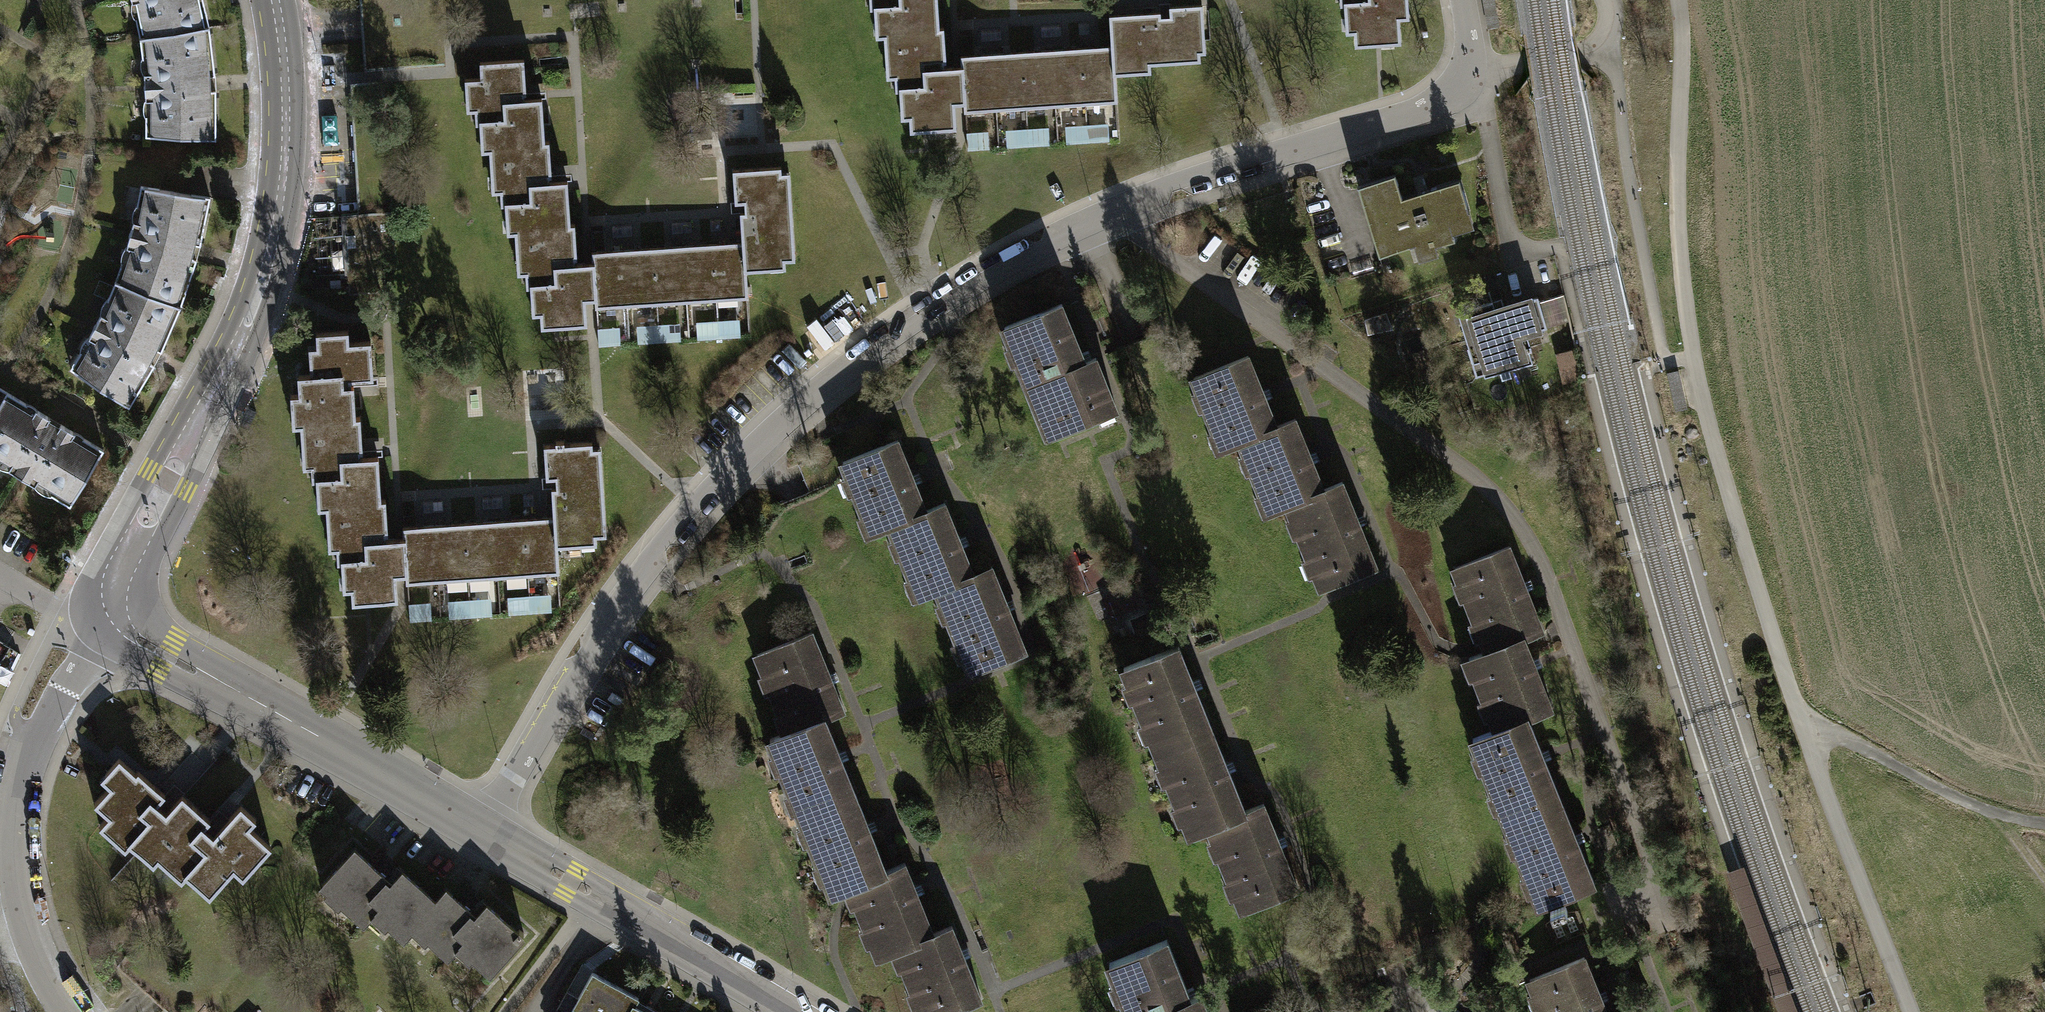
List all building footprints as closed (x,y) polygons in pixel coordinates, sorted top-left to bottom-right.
[(147,37),(209,27),(204,4),(196,5),(196,0),(139,0),(147,37)] [(870,8),(874,8),(875,21),(876,20),(883,20),(884,36),(885,46),(916,44),(915,30),(939,28),(937,0),(870,0),(870,8)] [(1340,5),(1345,4),(1345,16),(1346,16),(1354,15),(1354,31),(1355,45),(1401,42),(1399,18),(1409,17),(1408,0),(1340,0),(1340,5)] [(1159,4),(1160,13),(1160,19),(1165,18),(1171,18),(1170,7),(1169,3),(1159,4)] [(1109,16),(1111,47),(1113,47),(1115,75),(1135,74),(1135,73),(1134,66),(1150,65),(1184,63),(1184,62),(1183,54),(1200,53),(1205,53),(1202,5),(1170,7),(1171,18),(1165,18),(1160,19),(1160,13),(1109,16)] [(1354,15),(1346,16),(1347,31),(1354,31),(1354,15)] [(209,27),(147,37),(152,78),(145,78),(146,95),(153,95),(153,137),(216,140),(216,116),(208,116),(209,100),(208,84),(207,67),(205,51),(212,50),(209,27)] [(944,28),(939,28),(915,30),(916,44),(885,46),(885,61),(887,61),(894,61),(895,76),(896,90),(899,90),(900,101),(901,101),(908,101),(909,117),(910,131),(956,128),(954,104),(964,103),(961,67),(952,67),(944,68),(943,62),(946,62),(944,28)] [(1099,48),(1082,49),(1085,104),(1116,102),(1115,75),(1113,47),(1111,47),(1099,48)] [(1067,50),(1052,51),(1056,106),(1085,104),(1082,49),(1067,50)] [(1037,52),(1022,53),(1026,108),(1056,106),(1052,51),(1037,52)] [(1007,54),(993,54),(996,110),(1026,108),(1022,53),(1007,54)] [(1200,61),(1200,53),(1183,54),(1184,62),(1200,61)] [(961,56),(961,67),(964,103),(964,112),(996,110),(993,54),(978,55),(961,56)] [(490,149),(490,159),(521,157),(520,143),(544,142),(542,98),(522,99),(521,96),(521,93),(526,93),(523,59),(479,62),(480,78),(465,78),(466,94),(467,94),(474,93),(475,109),(476,123),(480,123),(480,135),(481,134),(489,134),(490,149)] [(887,76),(895,76),(894,61),(887,61),(887,76)] [(1150,72),(1150,65),(1134,66),(1135,73),(1150,72)] [(1087,129),(1088,142),(1109,141),(1108,128),(1087,129)] [(1087,129),(1067,131),(1068,143),(1088,142),(1087,129)] [(1048,133),(1028,134),(1029,146),(1049,145),(1048,133)] [(489,134),(481,134),(482,150),(490,149),(489,134)] [(1028,134),(1008,135),(1008,147),(1029,146),(1028,134)] [(989,136),(967,138),(968,150),(990,149),(989,136)] [(515,231),(516,241),(546,239),(545,225),(570,224),(568,181),(546,182),(546,180),(545,176),(551,176),(551,175),(549,141),(544,142),(520,143),(521,157),(490,159),(491,175),(492,175),(499,174),(500,190),(501,204),(505,204),(506,216),(514,216),(515,231)] [(740,212),(742,242),(743,242),(745,271),(769,269),(769,261),(795,259),(790,188),(782,189),(780,167),(733,170),(735,202),(745,201),(746,207),(746,212),(740,212)] [(571,174),(551,175),(551,176),(545,176),(546,180),(546,182),(568,181),(571,181),(571,174)] [(1395,174),(1358,185),(1379,255),(1415,245),(1433,239),(1435,246),(1455,240),(1453,233),(1448,219),(1470,212),(1460,180),(1428,189),(1423,191),(1417,192),(1418,194),(1403,198),(1395,174)] [(1413,177),(1417,192),(1423,191),(1428,189),(1423,174),(1413,177)] [(210,197),(148,188),(140,228),(133,226),(128,243),(135,245),(122,284),(180,306),(188,284),(181,282),(186,266),(191,251),(195,235),(198,219),(205,221),(210,197)] [(745,201),(735,202),(730,202),(731,213),(740,212),(746,212),(746,207),(745,201)] [(1448,219),(1453,233),(1474,227),(1470,212),(1448,219)] [(514,216),(506,216),(507,232),(515,231),(514,216)] [(586,300),(596,299),(593,262),(584,263),(574,263),(574,258),(577,258),(575,224),(570,224),(545,225),(546,239),(516,241),(517,256),(518,256),(525,256),(526,271),(526,286),(531,286),(531,297),(532,297),(539,297),(540,312),(541,326),(587,323),(586,300)] [(1433,239),(1415,245),(1420,260),(1438,255),(1435,246),(1433,239)] [(728,243),(713,244),(717,300),(747,298),(745,271),(743,242),(742,242),(728,243)] [(697,245),(683,246),(687,302),(717,300),(713,244),(697,245)] [(669,247),(653,248),(657,304),(687,302),(683,246),(669,247)] [(638,249),(623,250),(627,306),(657,304),(653,248),(638,249)] [(596,308),(627,306),(623,250),(610,251),(592,252),(593,262),(596,299),(596,308)] [(1371,259),(1350,265),(1354,276),(1374,270),(1371,259)] [(180,306),(122,284),(106,321),(99,317),(91,334),(98,337),(77,373),(129,407),(141,386),(135,383),(143,369),(151,354),(158,340),(164,325),(171,328),(180,306)] [(1563,295),(1538,303),(1546,328),(1569,321),(1563,295)] [(1492,302),(1458,312),(1469,347),(1467,348),(1476,377),(1498,370),(1498,372),(1533,362),(1529,351),(1532,350),(1530,345),(1527,333),(1538,330),(1546,328),(1538,303),(1537,298),(1507,307),(1508,311),(1496,315),(1492,302)] [(1095,358),(1085,362),(1062,303),(1005,326),(1029,388),(1036,385),(1055,433),(1116,409),(1095,358)] [(718,325),(719,338),(740,337),(739,324),(718,325)] [(718,325),(698,326),(698,339),(719,338),(718,325)] [(679,328),(659,329),(659,342),(680,340),(679,328)] [(659,329),(638,330),(639,343),(659,342),(659,329)] [(1527,333),(1530,345),(1542,342),(1538,330),(1527,333)] [(331,419),(356,417),(354,385),(349,385),(349,383),(349,379),(373,377),(371,341),(349,342),(348,331),(316,332),(317,347),(318,362),(310,363),(310,374),(298,375),(299,394),(291,395),(292,410),(300,409),(301,425),(301,435),(332,433),(331,419)] [(620,332),(598,333),(598,345),(620,344),(620,332)] [(318,362),(317,347),(310,347),(310,363),(318,362)] [(1575,348),(1556,353),(1563,383),(1582,378),(1575,348)] [(1248,355),(1194,377),(1223,449),(1242,442),(1246,452),(1272,442),(1268,431),(1277,427),(1277,426),(1248,355)] [(1667,373),(1676,411),(1688,408),(1679,370),(1667,373)] [(74,499),(103,450),(83,438),(79,444),(70,439),(74,432),(60,424),(58,427),(47,421),(49,418),(36,409),(32,416),(23,410),(27,404),(7,392),(0,404),(0,455),(17,466),(14,472),(29,481),(33,475),(74,499)] [(248,429),(256,411),(249,407),(240,426),(248,429)] [(300,409),(292,410),(293,425),(301,425),(300,409)] [(356,501),(381,499),(378,456),(359,457),(359,455),(358,452),(362,451),(362,450),(360,417),(356,417),(331,419),(332,433),(301,435),(302,451),(310,450),(311,466),(312,480),(316,479),(317,492),(318,492),(325,491),(326,507),(326,517),(357,515),(356,501)] [(1295,419),(1277,426),(1277,427),(1268,431),(1272,442),(1246,452),(1270,513),(1289,506),(1293,515),(1319,505),(1315,494),(1324,490),(1323,489),(1295,419)] [(554,517),(556,546),(581,544),(581,543),(580,536),(596,535),(606,534),(601,463),(600,463),(594,463),(593,448),(592,442),(564,444),(564,440),(556,441),(556,444),(544,445),(546,478),(557,477),(557,482),(558,487),(552,487),(553,517),(554,517)] [(898,440),(843,462),(872,534),(891,526),(895,537),(922,526),(917,515),(926,511),(926,510),(898,440)] [(382,449),(362,450),(362,451),(358,452),(359,455),(359,457),(378,456),(382,456),(382,449)] [(310,450),(302,451),(303,466),(311,466),(310,450)] [(558,487),(557,482),(557,477),(546,478),(542,478),(542,488),(552,487),(558,487)] [(1342,482),(1323,489),(1324,490),(1315,494),(1319,505),(1293,515),(1322,588),(1376,566),(1342,482)] [(325,491),(318,492),(318,508),(326,507),(325,491)] [(406,574),(404,537),(395,538),(386,538),(385,533),(388,533),(386,499),(381,499),(356,501),(357,515),(326,517),(327,532),(329,532),(336,532),(337,547),(338,562),(342,561),(342,572),(343,572),(350,572),(351,587),(352,602),(398,599),(396,575),(406,574)] [(945,503),(926,510),(926,511),(917,515),(922,526),(895,537),(919,597),(938,590),(942,600),(969,589),(964,578),(973,574),(973,573),(945,503)] [(524,519),(528,575),(558,573),(556,546),(554,517),(553,517),(538,518),(524,519)] [(528,575),(524,519),(509,520),(494,521),(498,577),(528,575)] [(498,577),(494,521),(480,522),(465,523),(468,579),(498,577)] [(468,579),(465,523),(450,524),(434,525),(438,581),(468,579)] [(438,581),(434,525),(419,526),(403,527),(404,537),(406,574),(407,583),(438,581)] [(336,532),(329,532),(330,548),(337,547),(336,532)] [(596,543),(596,535),(580,536),(581,543),(596,543)] [(1509,546),(1454,568),(1488,650),(1488,651),(1523,637),(1524,637),(1543,630),(1509,546)] [(992,566),(973,573),(973,574),(964,578),(969,589),(942,600),(971,672),(1025,650),(992,566)] [(350,572),(343,572),(344,588),(351,587),(350,572)] [(529,600),(530,613),(550,611),(550,599),(529,600)] [(529,600),(509,601),(510,614),(530,613),(529,600)] [(490,602),(470,604),(471,617),(491,615),(490,602)] [(470,604),(450,605),(451,618),(471,617),(470,604)] [(431,607),(409,608),(410,620),(432,619),(431,607)] [(812,632),(757,654),(788,731),(789,732),(825,718),(825,719),(844,711),(812,632)] [(1488,650),(1468,658),(1497,729),(1497,730),(1528,717),(1528,718),(1552,708),(1524,637),(1523,637),(1488,651),(1488,650)] [(1124,667),(1152,739),(1180,727),(1185,739),(1212,728),(1179,645),(1124,667)] [(1473,739),(1502,810),(1556,788),(1528,718),(1528,717),(1497,730),(1497,729),(1473,739)] [(826,798),(852,787),(825,719),(825,718),(789,732),(788,731),(770,739),(804,822),(831,811),(826,798)] [(1245,810),(1212,728),(1185,739),(1180,727),(1152,739),(1191,834),(1210,827),(1209,826),(1246,811),(1245,810)] [(149,851),(156,858),(178,834),(175,830),(196,807),(182,795),(166,813),(161,808),(156,804),(165,794),(138,769),(136,772),(119,757),(105,772),(115,781),(95,803),(109,815),(100,825),(116,840),(121,835),(144,856),(149,851)] [(831,811),(804,822),(832,893),(851,886),(850,884),(886,870),(852,787),(826,798),(831,811)] [(1595,883),(1556,788),(1502,810),(1540,905),(1595,883)] [(1263,803),(1245,810),(1246,811),(1209,826),(1210,827),(1243,909),(1298,887),(1263,803)] [(210,820),(196,807),(175,830),(178,834),(156,858),(172,872),(177,867),(199,888),(204,883),(214,891),(238,865),(247,873),(271,847),(249,827),(256,820),(240,806),(213,836),(207,831),(203,828),(210,820)] [(410,932),(415,926),(436,903),(397,868),(392,873),(386,879),(355,851),(323,886),(329,890),(343,903),(366,924),(372,918),(376,912),(390,924),(405,938),(410,932)] [(905,862),(886,870),(850,884),(851,886),(879,957),(898,950),(897,948),(909,944),(904,931),(928,921),(905,862)] [(1786,979),(1744,865),(1727,871),(1768,982),(1780,1011),(1799,1011),(1786,979)] [(343,903),(329,890),(324,896),(338,909),(343,903)] [(447,891),(436,903),(415,926),(430,939),(450,957),(455,951),(460,945),(474,958),(490,972),(524,934),(519,929),(516,933),(481,901),(477,905),(470,913),(447,891)] [(1565,905),(1550,911),(1553,917),(1567,912),(1565,905)] [(376,912),(372,918),(385,930),(390,924),(376,912)] [(928,921),(904,931),(909,944),(897,948),(898,950),(923,1011),(946,1011),(981,998),(951,926),(933,933),(928,921)] [(415,926),(410,932),(425,944),(430,939),(415,926)] [(1191,998),(1167,940),(1109,963),(1129,1011),(1208,1011),(1201,994),(1191,998)] [(460,945),(455,951),(469,963),(474,958),(460,945)] [(1530,979),(1543,1011),(1607,1011),(1584,957),(1530,979)] [(634,1005),(638,998),(593,972),(578,997),(572,993),(567,990),(557,1007),(565,1011),(629,1011),(634,1005)]
